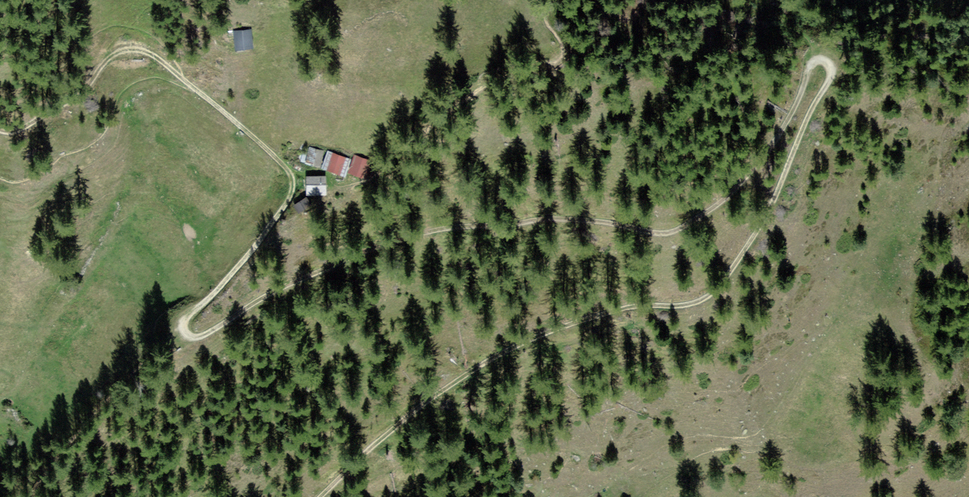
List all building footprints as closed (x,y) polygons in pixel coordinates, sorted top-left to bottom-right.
[(254,42),(251,28),(235,31),(238,45),(254,42)] [(324,148),(309,145),(305,159),(321,163),(324,148)] [(351,155),(329,148),(324,165),(346,172),(351,155)] [(373,157),(354,151),(349,169),(368,174),(373,157)] [(324,177),(307,177),(307,193),(324,193),(324,177)] [(310,194),(302,201),(307,208),(316,201),(310,194)]
